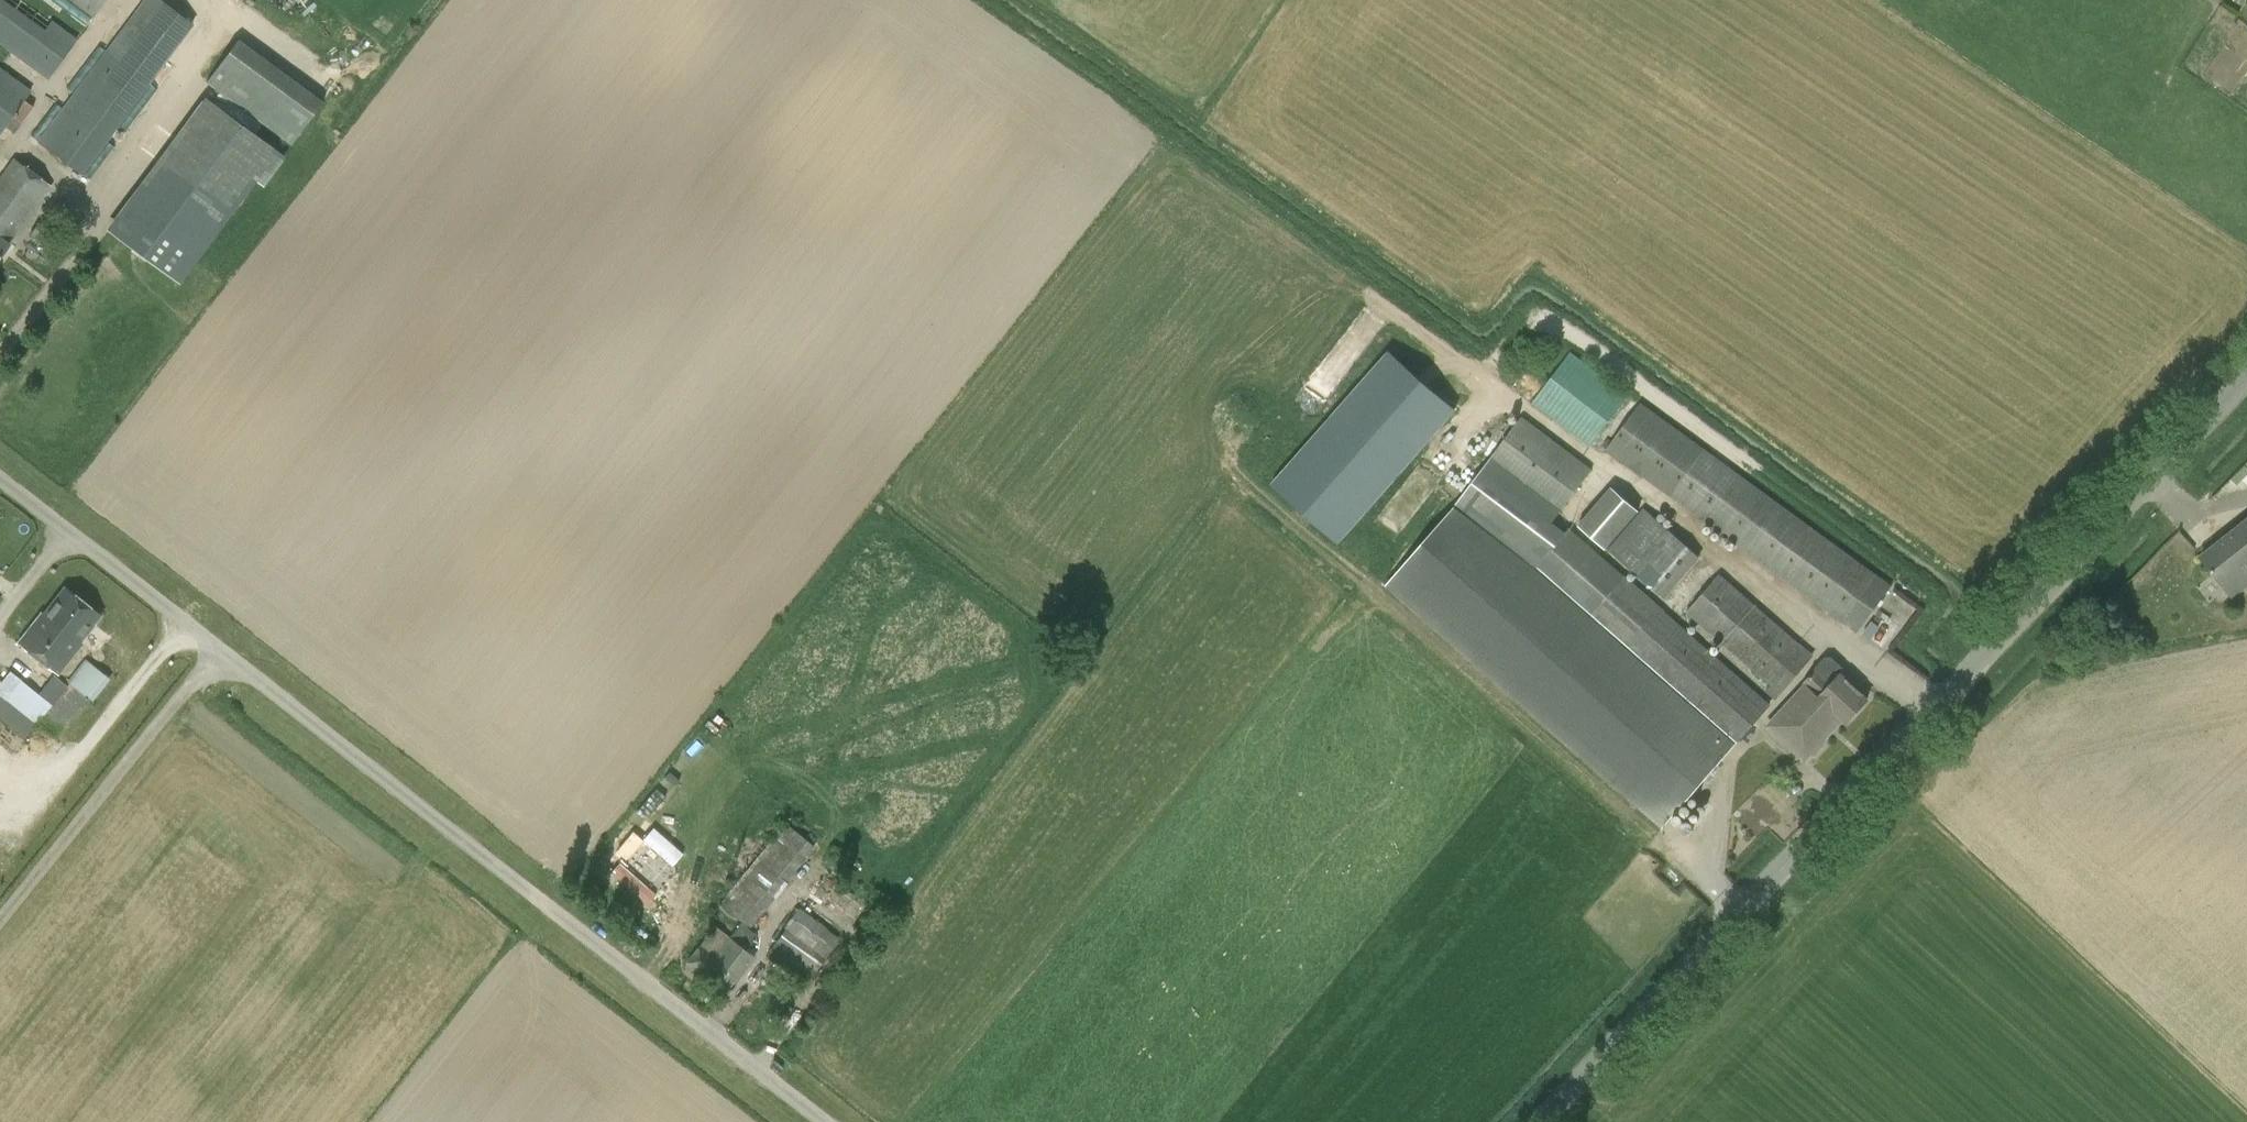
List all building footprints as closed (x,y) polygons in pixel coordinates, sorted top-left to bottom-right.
[(9,50),(48,79),(87,25),(66,10),(56,22),(27,0),(0,0),(0,44),(9,50)] [(106,46),(36,141),(83,175),(151,83),(189,33),(195,25),(164,0),(143,0),(106,46)] [(94,17),(106,0),(71,0),(94,17)] [(297,138),(325,99),(237,37),(209,76),(297,138)] [(32,90),(0,67),(0,135),(32,90)] [(36,209),(52,186),(14,158),(0,176),(0,258),(36,209)] [(158,214),(138,241),(181,274),(202,246),(158,214)] [(58,234),(40,221),(30,235),(48,248),(58,234)] [(1388,350),(1272,483),(1340,543),(1420,451),(1456,410),(1388,350)] [(1532,402),(1590,446),(1595,441),(1629,394),(1571,350),(1532,402)] [(1892,584),(1641,401),(1606,449),(1858,632),(1892,584)] [(1591,468),(1522,415),(1466,490),(1453,506),(1388,578),(1660,826),(1771,704),(1570,526),(1566,531),(1553,521),(1591,468)] [(1578,525),(1606,548),(1640,509),(1613,486),(1578,525)] [(1644,507),(1608,549),(1664,598),(1700,557),(1644,507)] [(2201,556),(2233,597),(2246,586),(2246,520),(2201,556)] [(1720,572),(1686,612),(1780,693),(1814,655),(1720,572)] [(41,612),(18,642),(58,673),(102,615),(64,587),(43,614),(41,612)] [(111,679),(85,658),(67,681),(69,683),(68,685),(53,673),(38,692),(2,664),(0,667),(0,677),(3,679),(0,684),(0,716),(27,737),(38,723),(56,737),(88,697),(94,701),(111,679)] [(1819,697),(1805,685),(1769,724),(1805,758),(1811,752),(1817,752),(1824,744),(1824,738),(1842,719),(1846,722),(1868,698),(1851,681),(1842,673),(1819,697)] [(749,927),(815,847),(788,825),(723,905),(742,921),(749,927)] [(787,928),(766,955),(780,966),(777,971),(800,990),(805,984),(809,987),(821,971),(816,967),(840,938),(799,906),(784,926),(787,928)] [(755,957),(746,950),(758,935),(741,922),(731,936),(715,925),(699,946),(687,961),(725,990),(734,979),(736,981),(755,957)]
